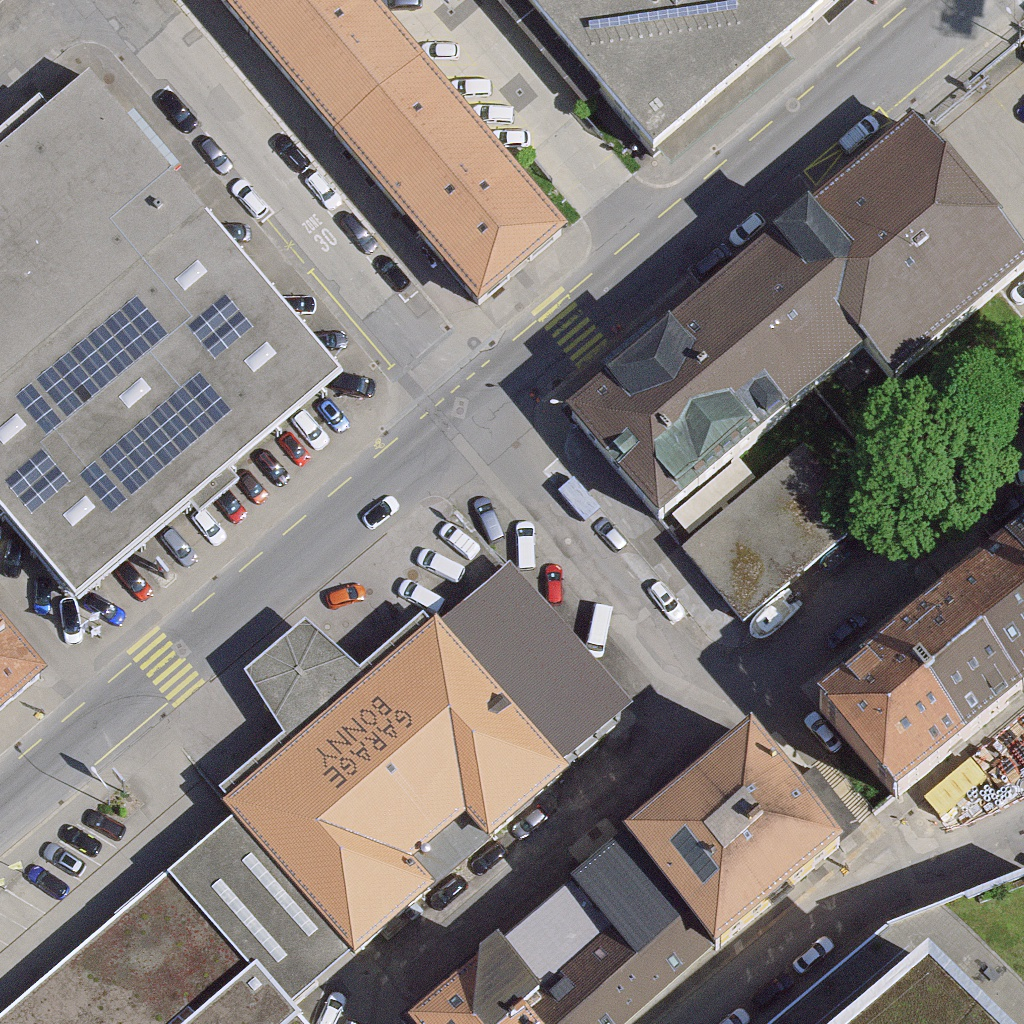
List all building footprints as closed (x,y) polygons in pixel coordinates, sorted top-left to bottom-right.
[(484,293),(564,225),(372,0),(232,0),(484,293)] [(657,145),(828,0),(532,0),(596,75),(657,145)] [(341,375),(86,76),(0,149),(0,501),(81,595),(341,375)] [(775,237),(866,345),(893,379),(997,292),(1023,270),(1023,246),(917,119),(775,237)] [(775,237),(570,408),(660,516),(866,345),(775,237)] [(804,447),(686,550),(749,622),(867,520),(804,447)] [(1023,566),(1023,534),(1008,548),(1023,566)] [(1020,689),(1023,686),(1023,566),(1008,548),(945,603),(1020,689)] [(567,771),(634,706),(509,572),(441,628),(567,771)] [(884,654),(963,741),(1004,704),(1020,689),(945,603),(884,654)] [(356,954),(567,771),(441,628),(433,618),(371,673),(305,619),(245,672),(288,745),(225,804),(236,816),(356,954)] [(0,627),(0,717),(44,679),(0,627)] [(930,771),(963,741),(884,654),(818,713),(897,800),(930,771)] [(757,735),(633,835),(722,946),(846,846),(757,735)] [(356,954),(236,816),(169,874),(289,1013),(356,954)] [(633,835),(493,947),(556,1023),(625,1023),(722,946),(633,835)] [(169,874),(0,1021),(0,1023),(299,1023),(289,1013),(169,874)] [(793,1023),(1023,1023),(1023,892),(891,941),(793,1023)] [(493,947),(401,1021),(404,1023),(556,1023),(493,947)]
